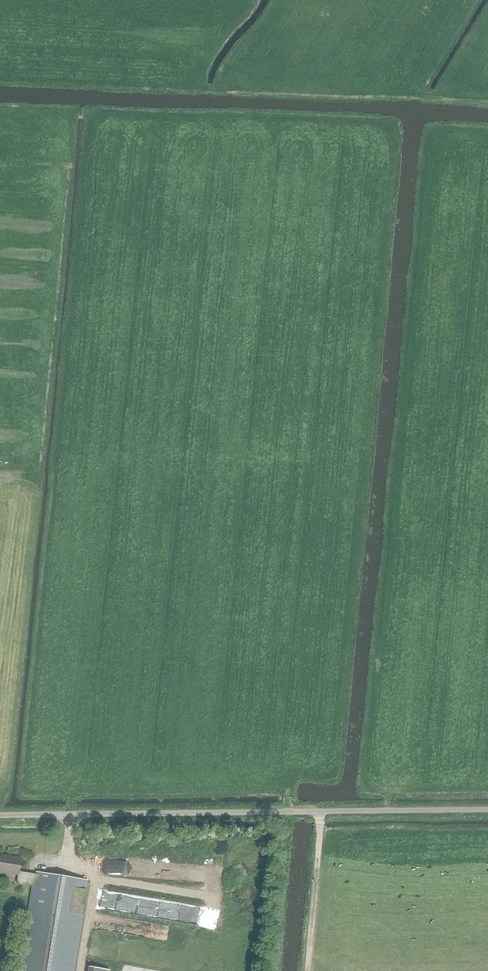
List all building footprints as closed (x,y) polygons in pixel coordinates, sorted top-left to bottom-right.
[(87,880),(36,872),(35,873),(19,871),(21,858),(1,855),(0,864),(0,871),(18,874),(17,882),(34,885),(20,970),(72,970),(87,880)] [(112,875),(140,875),(139,862),(135,862),(135,866),(112,867),(112,875)]
